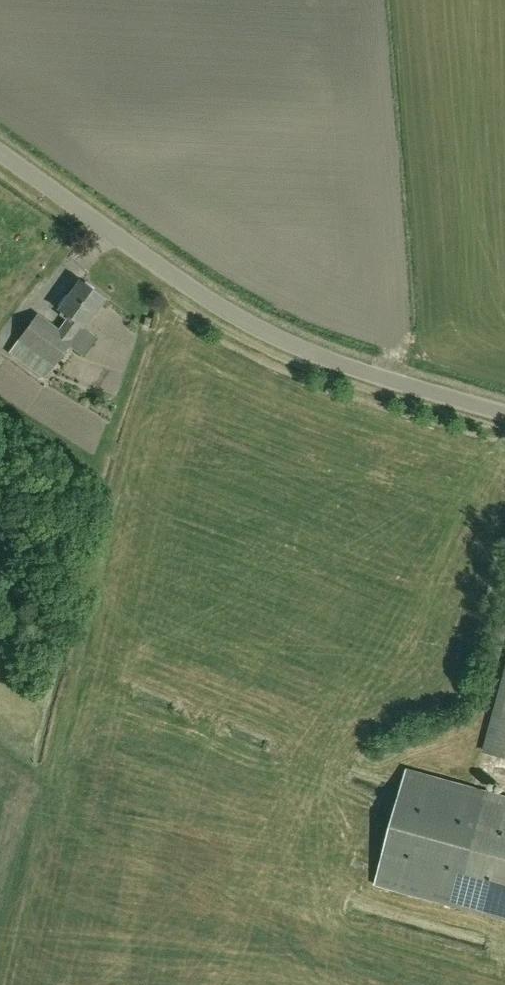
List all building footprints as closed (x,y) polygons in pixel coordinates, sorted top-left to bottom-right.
[(59,329),(37,314),(18,340),(53,366),(73,340),(71,338),(81,326),(82,327),(103,298),(79,281),(59,310),(68,316),(59,329)]
